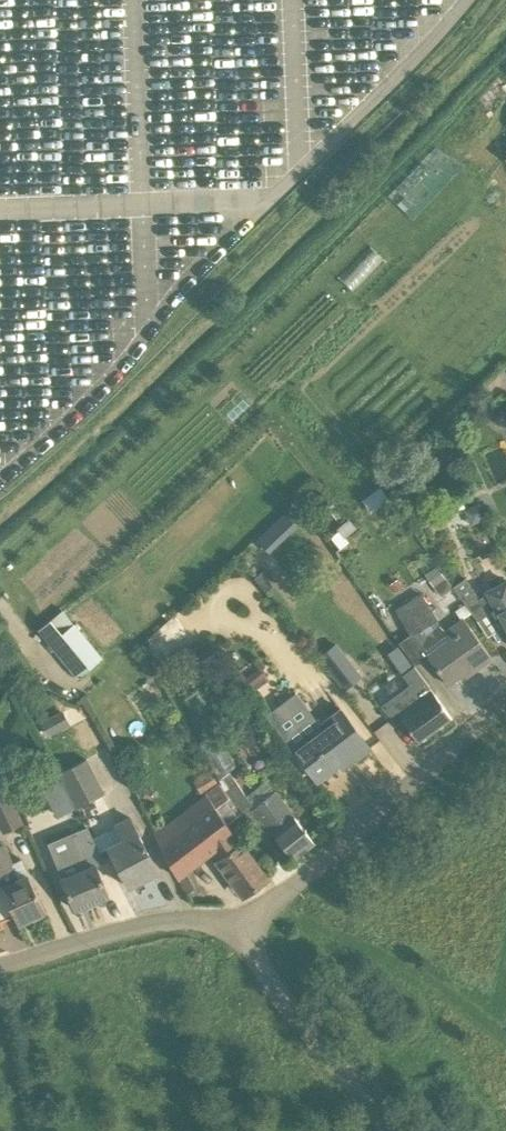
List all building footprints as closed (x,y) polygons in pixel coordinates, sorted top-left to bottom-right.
[(494,415),(494,421),(497,425),(504,425),(505,424),(505,413),(505,412),(498,411),(494,415)] [(442,445),(434,450),(425,457),(432,467),(442,460),(449,455),(442,445)] [(465,510),(471,525),(487,519),(481,503),(465,510)] [(275,521),(288,535),(297,526),(284,512),(275,521)] [(433,587),(445,578),(437,567),(425,575),(433,587)] [(503,620),(505,626),(505,582),(487,592),(479,598),(465,578),(453,586),(465,604),(472,613),(477,621),(494,609),(500,620),(503,620)] [(412,635),(438,620),(421,592),(395,608),(412,635)] [(472,613),(465,604),(455,611),(462,620),(464,618),(472,613)] [(38,630),(49,644),(74,623),(63,609),(38,630)] [(462,620),(445,632),(451,639),(441,646),(428,656),(449,685),(472,669),(474,672),(492,658),(464,618),(462,620)] [(74,623),(49,644),(78,677),(103,657),(74,623)] [(345,689),(362,676),(336,642),(319,655),(345,689)] [(251,687),(267,675),(254,658),(238,670),(251,687)] [(435,695),(402,719),(419,742),(452,719),(435,695)] [(70,724),(63,710),(41,721),(48,736),(70,724)] [(322,732),(295,752),(317,781),(350,755),(353,760),(370,748),(341,710),(318,726),(322,732)] [(242,813),(253,804),(246,795),(230,771),(236,767),(217,732),(199,743),(219,777),(225,791),(242,813)] [(86,758),(59,772),(77,807),(104,793),(86,758)] [(193,779),(201,794),(218,783),(210,769),(193,779)] [(23,774),(15,778),(22,795),(31,791),(23,774)] [(276,791),(275,792),(266,780),(246,795),(253,804),(294,859),(315,842),(276,791)] [(219,783),(155,833),(186,893),(194,888),(186,872),(215,849),(220,859),(218,860),(245,896),(268,879),(228,824),(242,813),(225,791),(219,783)] [(0,790),(0,819),(5,830),(21,823),(4,788),(0,790)] [(129,888),(159,872),(131,817),(115,825),(123,842),(109,848),(129,888)] [(109,896),(96,865),(106,861),(88,827),(48,843),(63,878),(75,910),(109,896)] [(1,886),(15,916),(18,923),(45,911),(25,867),(12,873),(4,855),(9,852),(5,844),(0,846),(0,884),(1,886)] [(2,927),(0,922),(15,916),(1,886),(0,886),(0,928),(2,927)]
